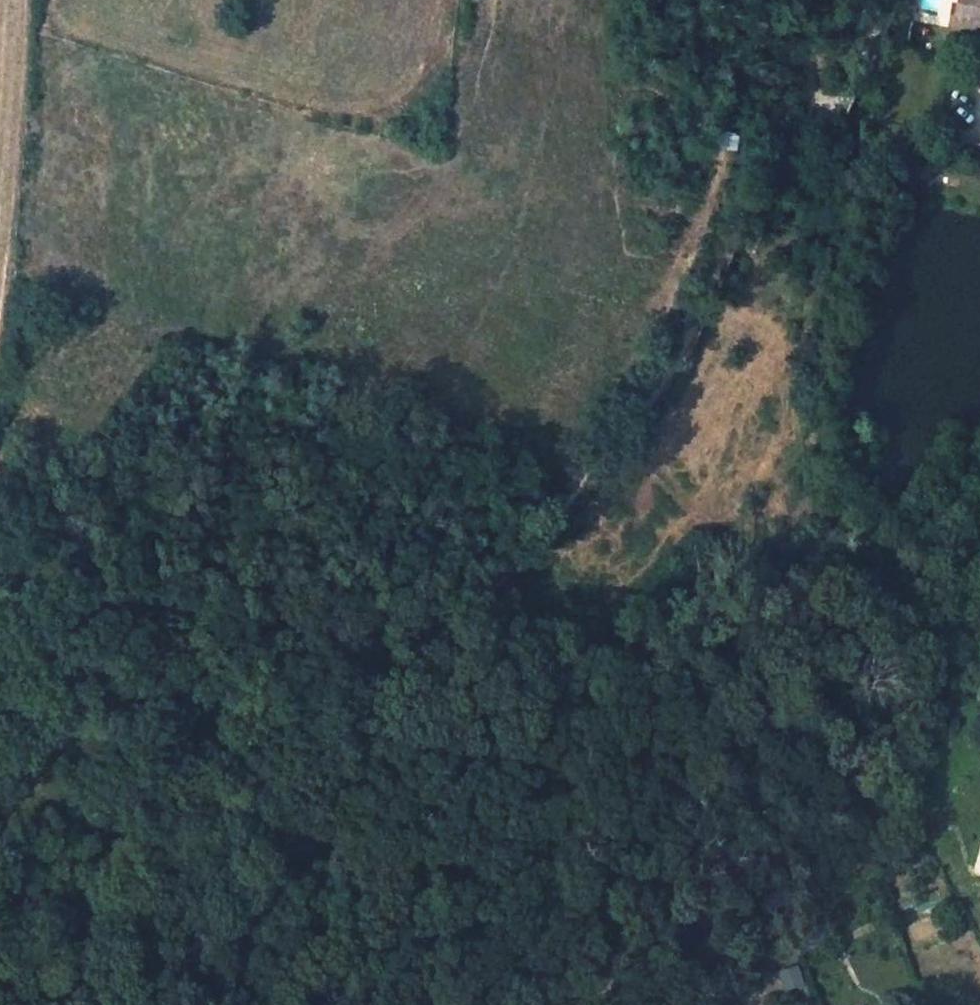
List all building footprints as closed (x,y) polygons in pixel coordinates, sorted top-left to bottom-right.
[(959,2),(955,18),(955,19),(979,24),(979,6),(959,2)] [(708,145),(730,150),(734,133),(711,129),(708,145)] [(823,941),(814,927),(797,937),(806,952),(823,941)]
